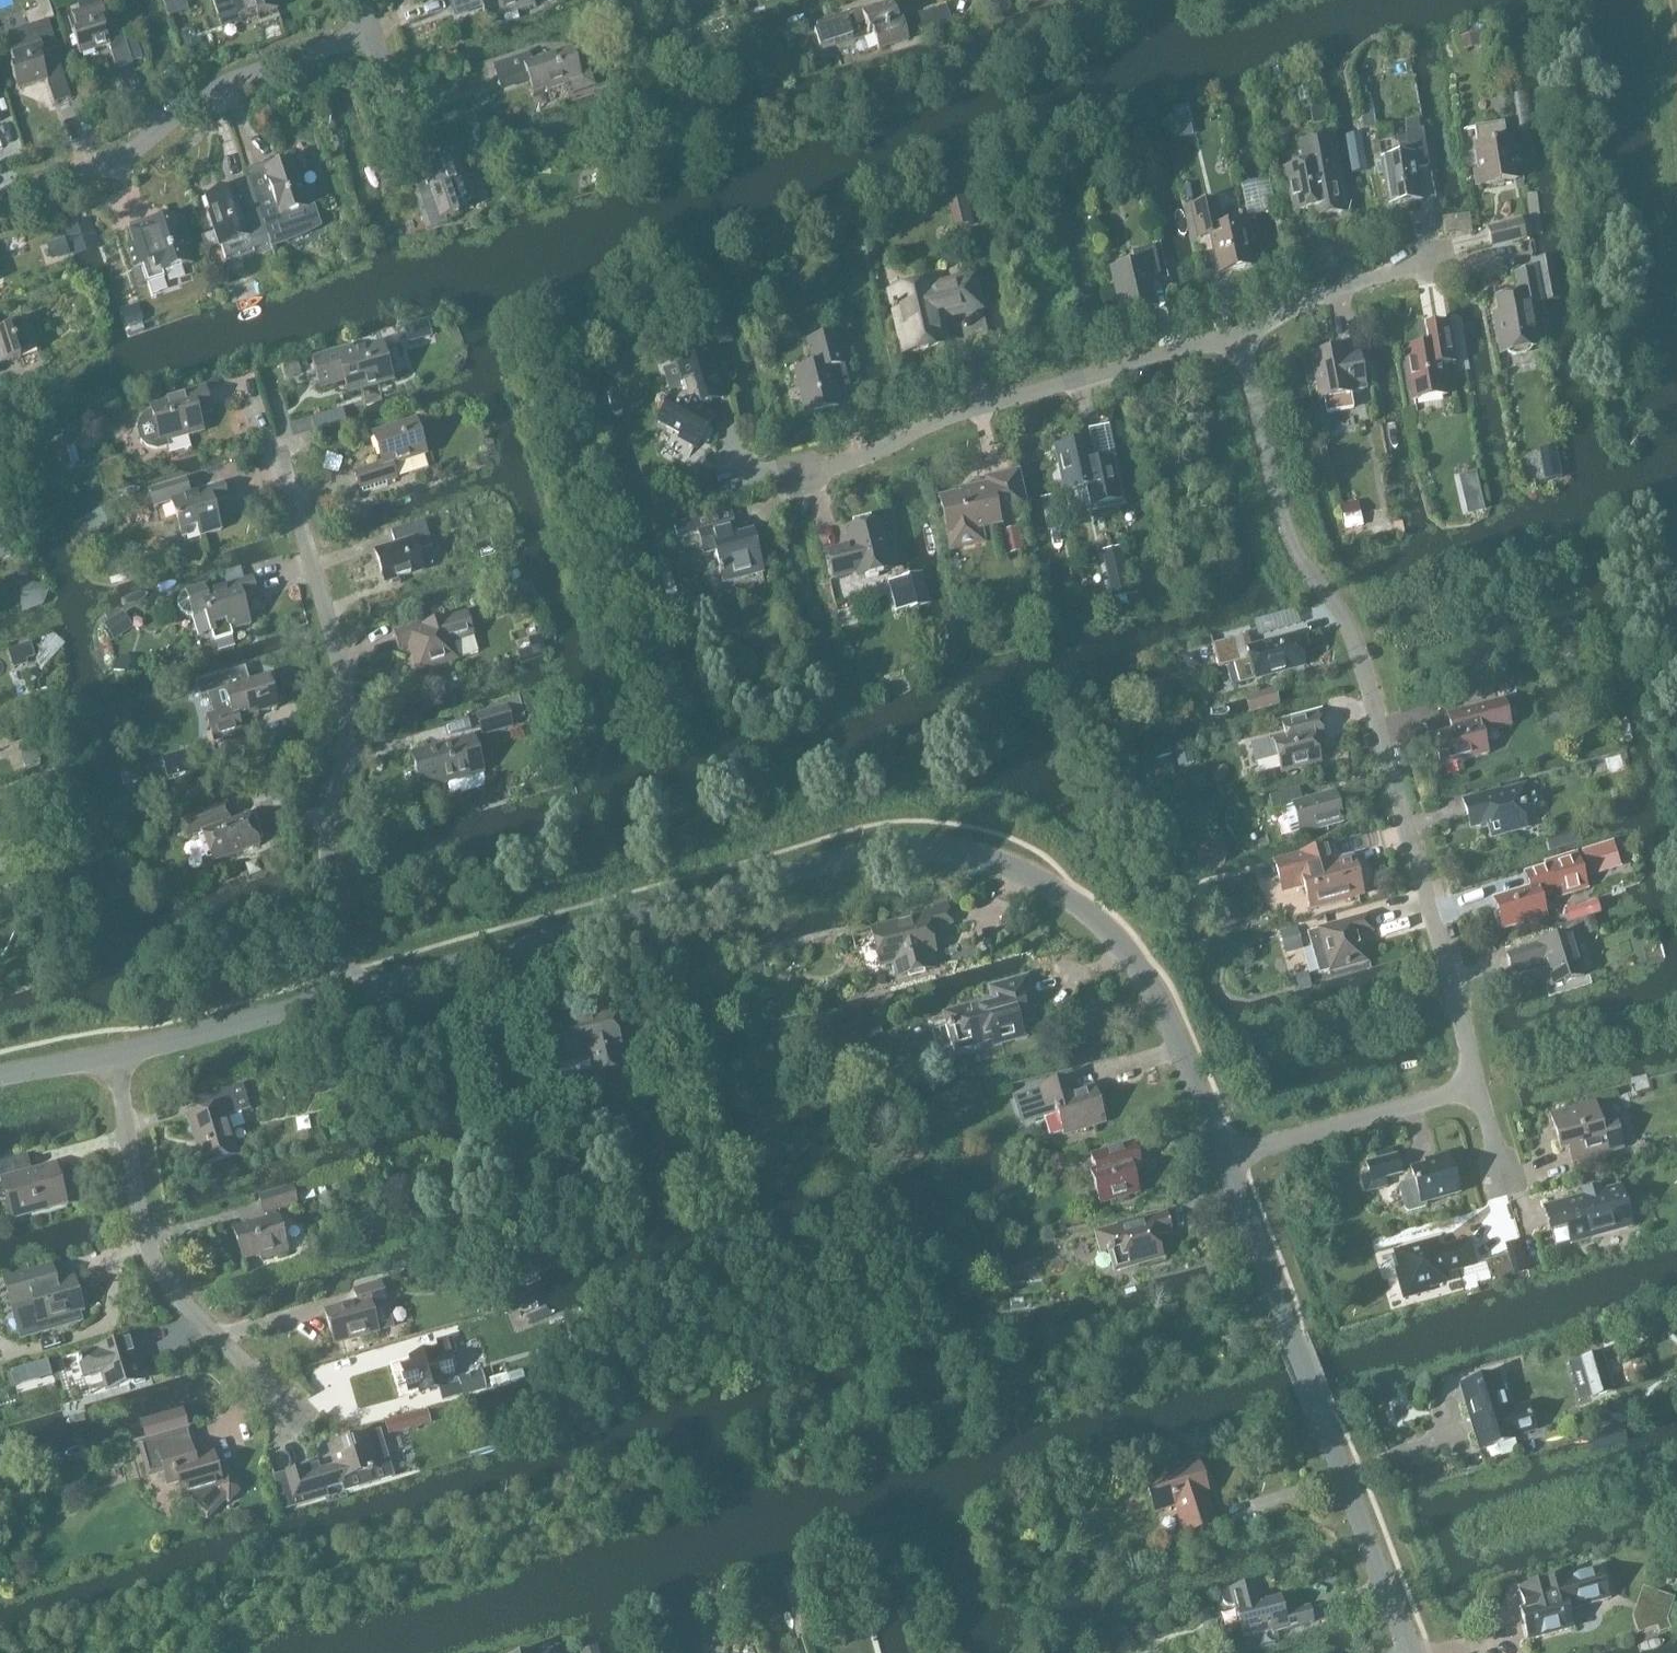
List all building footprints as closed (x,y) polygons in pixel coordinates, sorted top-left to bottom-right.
[(102,6),(100,0),(87,0),(76,3),(80,13),(67,17),(80,55),(109,46),(117,70),(133,64),(133,62),(144,59),(137,38),(126,41),(123,33),(108,38),(104,28),(105,27),(109,26),(102,6)] [(164,0),(169,17),(188,11),(185,0),(164,0)] [(224,28),(278,11),(274,0),(215,0),(224,28)] [(533,0),(449,0),(452,11),(480,2),(486,20),(500,16),(500,18),(535,6),(533,0)] [(1010,12),(1006,0),(987,0),(993,17),(1010,12)] [(898,22),(892,4),(862,14),(861,9),(812,25),(814,29),(809,31),(815,47),(849,36),(847,29),(865,23),(869,34),(873,33),(879,51),(909,41),(902,20),(898,22)] [(920,33),(952,23),(946,6),(915,17),(920,33)] [(48,22),(8,35),(15,49),(10,49),(16,67),(12,69),(24,113),(70,98),(61,69),(46,74),(42,62),(46,61),(43,55),(58,50),(48,22)] [(1485,31),(1461,37),(1464,49),(1489,43),(1485,31)] [(530,55),(494,67),(499,85),(527,76),(533,95),(547,90),(548,92),(570,84),(574,93),(596,85),(589,63),(578,66),(573,50),(532,62),(530,55)] [(1513,92),(1519,131),(1534,128),(1529,90),(1513,92)] [(1372,106),(1360,108),(1363,130),(1375,128),(1372,106)] [(1176,123),(1189,120),(1186,107),(1173,109),(1176,123)] [(1321,107),(1309,109),(1312,124),(1324,122),(1321,107)] [(1420,129),(1419,120),(1403,123),(1407,146),(1399,147),(1401,157),(1382,160),(1389,206),(1421,201),(1416,170),(1429,168),(1425,143),(1422,129),(1420,129)] [(1477,187),(1516,181),(1510,142),(1506,142),(1503,124),(1473,128),(1480,173),(1475,174),(1477,187)] [(1347,135),(1352,171),(1364,171),(1373,170),(1371,160),(1374,160),(1369,132),(1347,135)] [(1299,142),(1303,165),(1285,169),(1294,213),(1326,207),(1328,216),(1343,213),(1328,136),(1299,142)] [(596,141),(587,144),(590,155),(600,152),(596,141)] [(401,144),(393,146),(395,155),(404,153),(401,144)] [(465,180),(459,160),(443,166),(441,161),(424,166),(427,176),(412,181),(428,231),(447,224),(446,219),(459,215),(456,205),(476,198),(469,178),(465,180)] [(318,230),(311,209),(310,207),(321,204),(316,186),(304,189),(299,174),(297,174),(293,161),(247,175),(250,184),(266,228),(269,237),(273,249),(296,241),(318,230)] [(929,176),(917,181),(920,190),(932,186),(929,176)] [(1270,179),(1240,185),(1247,217),(1276,211),(1270,179)] [(269,237),(266,228),(250,184),(206,198),(210,212),(208,212),(215,232),(200,238),(204,251),(219,246),(220,248),(250,238),(251,242),(269,237)] [(1540,216),(1537,192),(1525,194),(1528,217),(1540,216)] [(1222,228),(1216,202),(1193,207),(1199,239),(1212,236),(1220,273),(1251,266),(1242,223),(1222,228)] [(135,244),(126,246),(133,268),(141,265),(142,265),(144,270),(148,285),(165,280),(163,274),(193,264),(188,246),(192,245),(183,218),(177,220),(176,216),(148,225),(146,221),(129,227),(135,244)] [(1493,247),(1525,239),(1521,222),(1489,230),(1493,247)] [(64,239),(45,244),(50,260),(68,254),(64,239)] [(1122,315),(1154,308),(1148,278),(1160,275),(1154,248),(1132,253),(1135,265),(1112,270),(1122,315)] [(1307,258),(1293,261),(1294,269),(1309,267),(1307,258)] [(1544,259),(1532,261),(1533,271),(1539,304),(1551,302),(1544,259)] [(1520,295),(1495,299),(1503,345),(1506,344),(1507,349),(1510,354),(1516,355),(1525,354),(1529,351),(1531,344),(1530,339),(1538,338),(1532,305),(1539,303),(1533,271),(1516,274),(1520,295)] [(943,331),(940,318),(980,309),(973,279),(933,288),(932,284),(891,293),(905,353),(927,348),(924,335),(943,331)] [(84,299),(73,303),(78,316),(89,313),(84,299)] [(138,305),(123,311),(126,321),(128,326),(144,321),(138,305)] [(1,366),(21,359),(20,355),(38,349),(28,319),(8,326),(9,330),(0,333),(0,364),(1,366)] [(428,322),(404,328),(408,344),(432,338),(428,322)] [(1413,401),(1445,395),(1441,365),(1454,363),(1447,324),(1426,327),(1429,347),(1405,350),(1413,401)] [(632,327),(615,332),(618,342),(635,338),(632,327)] [(807,415),(839,407),(829,369),(844,365),(836,334),(808,342),(814,367),(796,371),(807,415)] [(393,381),(383,346),(349,356),(347,351),(313,361),(320,388),(345,381),(348,393),(393,381)] [(1321,400),(1324,400),(1326,414),(1353,410),(1351,395),(1353,394),(1353,393),(1365,391),(1359,356),(1347,359),(1345,350),(1313,355),(1321,400)] [(673,396),(658,423),(697,445),(706,427),(708,428),(713,418),(703,413),(707,404),(727,400),(712,354),(676,363),(687,397),(678,399),(673,396)] [(152,409),(152,411),(147,413),(140,421),(137,431),(140,442),(148,449),(158,451),(169,448),(168,441),(203,432),(198,416),(211,412),(205,389),(167,400),(168,405),(152,409)] [(317,430),(347,422),(343,410),(313,418),(317,430)] [(81,416),(65,419),(68,435),(83,432),(81,416)] [(360,490),(396,478),(392,466),(426,455),(416,422),(373,436),(382,464),(355,473),(360,490)] [(1088,441),(1056,448),(1066,492),(1087,487),(1092,508),(1124,501),(1114,459),(1093,463),(1088,441)] [(1559,467),(1542,470),(1544,481),(1561,478),(1559,467)] [(441,468),(432,471),(435,481),(445,478),(441,468)] [(982,542),(979,528),(999,524),(996,513),(1024,507),(1016,474),(988,480),(989,485),(969,490),(970,494),(940,501),(951,549),(982,542)] [(154,509),(172,504),(183,539),(187,538),(185,532),(198,528),(201,537),(221,531),(213,504),(228,499),(223,485),(192,495),(187,479),(149,490),(154,509)] [(1465,508),(1481,504),(1477,484),(1461,488),(1465,508)] [(1048,533),(1063,530),(1056,495),(1041,498),(1048,533)] [(1358,504),(1341,508),(1345,529),(1362,526),(1358,504)] [(696,518),(674,524),(678,538),(699,532),(696,518)] [(385,583),(391,581),(393,586),(401,584),(400,579),(423,571),(417,552),(433,547),(425,522),(391,533),(396,547),(375,553),(385,583)] [(859,578),(891,570),(879,522),(847,530),(851,546),(827,552),(834,579),(858,573),(859,578)] [(733,540),(729,525),(700,533),(705,554),(716,552),(724,581),(747,575),(747,577),(762,573),(753,534),(733,540)] [(1013,554),(1026,551),(1021,529),(1007,533),(1013,554)] [(492,543),(478,548),(482,558),(496,554),(492,543)] [(1120,548),(1101,552),(1112,599),(1136,593),(1134,584),(1128,585),(1120,548)] [(921,573),(903,578),(911,608),(929,603),(921,573)] [(911,608),(903,578),(888,582),(896,612),(911,608)] [(257,594),(252,579),(206,593),(204,586),(186,592),(181,595),(178,600),(178,606),(181,611),(187,614),(193,614),(205,611),(213,636),(219,639),(227,637),(230,631),(250,625),(242,598),(257,594)] [(526,593),(512,598),(516,612),(530,608),(526,593)] [(851,608),(837,611),(839,620),(853,617),(851,608)] [(468,612),(426,624),(395,634),(400,650),(411,647),(418,672),(456,660),(452,646),(476,638),(468,612)] [(123,613),(102,626),(112,642),(132,629),(123,613)] [(1252,648),(1248,636),(1212,645),(1219,669),(1251,660),(1256,681),(1304,668),(1296,637),(1252,648)] [(32,645),(24,648),(27,661),(36,659),(32,645)] [(1195,655),(1185,658),(1188,669),(1198,666),(1195,655)] [(119,658),(117,672),(133,674),(135,660),(119,658)] [(1513,666),(1496,671),(1501,685),(1517,679),(1513,666)] [(244,669),(196,684),(201,699),(206,698),(213,716),(207,718),(214,743),(242,734),(238,720),(278,709),(269,677),(248,684),(244,669)] [(1251,714),(1281,705),(1276,689),(1246,697),(1251,714)] [(507,706),(507,708),(476,716),(482,737),(513,728),(511,720),(524,716),(520,702),(507,706)] [(1441,768),(1488,755),(1481,730),(1494,726),(1509,722),(1504,702),(1455,715),(1459,728),(1432,735),(1441,768)] [(1317,714),(1282,723),(1282,727),(1285,737),(1256,744),(1262,763),(1278,759),(1281,774),(1321,763),(1315,746),(1325,743),(1321,729),(1317,714)] [(422,790),(484,773),(473,737),(411,754),(422,790)] [(1191,754),(1176,758),(1179,767),(1193,763),(1191,754)] [(1621,754),(1605,759),(1609,775),(1625,770),(1621,754)] [(1531,806),(1526,786),(1502,793),(1501,791),(1464,801),(1471,829),(1488,824),(1492,838),(1528,829),(1523,811),(1525,810),(1525,807),(1531,806)] [(1299,789),(1269,797),(1273,811),(1284,808),(1292,835),(1300,833),(1300,835),(1343,824),(1335,793),(1302,802),(1299,789)] [(230,823),(223,806),(181,821),(188,839),(202,833),(213,863),(260,846),(248,816),(230,823)] [(1329,847),(1273,862),(1278,885),(1302,879),(1311,910),(1363,896),(1352,858),(1333,862),(1329,847)] [(1597,850),(1584,854),(1585,855),(1591,876),(1603,872),(1597,851),(1597,850)] [(1593,887),(1584,858),(1526,875),(1530,889),(1494,900),(1503,931),(1546,917),(1539,898),(1552,894),(1553,899),(1593,887)] [(881,966),(892,963),(895,980),(936,970),(932,953),(934,953),(928,930),(950,924),(946,905),(913,913),(915,920),(872,931),(881,966)] [(1339,924),(1339,925),(1308,934),(1319,975),(1365,963),(1357,937),(1373,933),(1368,916),(1339,924)] [(1591,916),(1578,920),(1581,930),(1594,926),(1591,916)] [(1298,929),(1281,934),(1284,943),(1300,938),(1298,929)] [(1585,976),(1571,934),(1507,956),(1512,972),(1544,962),(1552,986),(1585,976)] [(162,992),(176,988),(172,972),(157,976),(162,992)] [(1024,1037),(1021,1024),(1030,1021),(1027,1009),(1034,1007),(1026,980),(991,990),(995,1002),(946,1016),(950,1031),(952,1030),(957,1047),(978,1041),(979,1043),(993,1039),(995,1045),(1024,1037)] [(538,1096),(559,1090),(557,1081),(597,1070),(598,1073),(620,1068),(615,1046),(620,1045),(611,1009),(548,1025),(556,1061),(552,1062),(552,1060),(531,1066),(538,1096)] [(1040,1093),(1014,1100),(1023,1128),(1059,1117),(1064,1135),(1104,1123),(1093,1087),(1077,1092),(1072,1079),(1039,1090),(1040,1093)] [(203,1167),(239,1156),(227,1117),(250,1110),(243,1086),(234,1089),(194,1101),(198,1114),(188,1117),(203,1167)] [(1598,1117),(1594,1104),(1550,1116),(1560,1153),(1569,1151),(1572,1164),(1623,1150),(1615,1121),(1612,1118),(1609,1116),(1605,1115),(1598,1117)] [(1100,1204),(1139,1193),(1130,1161),(1139,1159),(1134,1144),(1105,1152),(1109,1166),(1091,1172),(1100,1204)] [(786,1151),(772,1153),(775,1168),(789,1165),(786,1151)] [(27,1156),(0,1164),(0,1182),(6,1180),(16,1218),(63,1205),(52,1167),(32,1172),(27,1156)] [(1435,1164),(1412,1171),(1414,1179),(1403,1182),(1401,1186),(1407,1208),(1411,1209),(1424,1205),(1424,1204),(1459,1195),(1448,1156),(1435,1160),(1435,1164)] [(1367,1165),(1372,1182),(1373,1187),(1386,1183),(1385,1178),(1401,1174),(1396,1157),(1367,1165)] [(1620,1188),(1541,1209),(1548,1234),(1564,1230),(1569,1245),(1631,1228),(1620,1188)] [(275,1212),(298,1205),(293,1189),(259,1198),(264,1215),(266,1215),(268,1220),(234,1230),(243,1262),(261,1256),(262,1260),(288,1252),(278,1217),(277,1217),(275,1212)] [(1171,1233),(1165,1215),(1144,1221),(1144,1219),(1119,1226),(1119,1228),(1096,1234),(1102,1255),(1108,1253),(1108,1255),(1113,1253),(1117,1269),(1136,1264),(1137,1266),(1164,1258),(1158,1237),(1171,1233)] [(1519,1240),(1505,1244),(1508,1257),(1523,1253),(1519,1240)] [(1438,1252),(1435,1243),(1396,1254),(1401,1270),(1396,1271),(1404,1299),(1419,1295),(1418,1290),(1446,1283),(1443,1274),(1473,1266),(1467,1244),(1438,1252)] [(54,1268),(5,1282),(22,1341),(84,1324),(80,1312),(84,1311),(74,1279),(60,1284),(54,1268)] [(1010,1273),(1000,1277),(1003,1285),(1013,1281),(1010,1273)] [(358,1304),(325,1313),(334,1344),(378,1332),(393,1327),(387,1305),(380,1283),(354,1291),(358,1304)] [(551,1317),(548,1309),(542,1311),(528,1316),(531,1325),(551,1317)] [(108,1391),(143,1381),(131,1340),(78,1355),(85,1378),(102,1373),(108,1391)] [(415,1365),(405,1368),(411,1389),(421,1386),(423,1391),(443,1385),(441,1378),(451,1375),(446,1357),(451,1355),(447,1340),(438,1342),(440,1352),(413,1360),(415,1365)] [(1600,1352),(1566,1363),(1579,1402),(1613,1391),(1600,1352)] [(49,1361),(34,1365),(38,1379),(53,1375),(49,1361)] [(1645,1363),(1625,1370),(1628,1381),(1645,1376),(1644,1374),(1648,1373),(1645,1363)] [(482,1372),(459,1379),(464,1395),(469,1394),(487,1389),(482,1372)] [(323,1373),(312,1382),(321,1392),(332,1383),(323,1373)] [(1508,1413),(1497,1376),(1462,1387),(1481,1450),(1516,1439),(1515,1436),(1534,1430),(1527,1407),(1508,1413)] [(189,1430),(185,1409),(141,1422),(145,1441),(189,1430)] [(156,1441),(140,1445),(150,1477),(164,1472),(168,1485),(177,1483),(178,1485),(179,1485),(183,1499),(189,1497),(190,1501),(207,1519),(226,1499),(229,1502),(238,1492),(232,1486),(235,1483),(222,1470),(218,1471),(213,1452),(197,1457),(190,1431),(156,1441)] [(317,1465),(286,1475),(295,1507),(326,1498),(324,1492),(342,1487),(344,1493),(394,1478),(393,1474),(381,1432),(330,1447),(335,1465),(319,1470),(317,1465)] [(1215,1525),(1203,1490),(1205,1489),(1197,1464),(1145,1480),(1155,1512),(1176,1505),(1185,1534),(1215,1525)] [(1530,1609),(1520,1612),(1528,1641),(1572,1629),(1567,1612),(1608,1600),(1599,1569),(1547,1584),(1547,1582),(1519,1590),(1522,1603),(1527,1601),(1530,1609)] [(1221,1604),(1234,1606),(1243,1639),(1272,1631),(1272,1634),(1313,1623),(1309,1607),(1284,1614),(1280,1599),(1266,1603),(1264,1598),(1262,1598),(1258,1583),(1219,1594),(1221,1604)] [(733,1595),(722,1598),(727,1614),(738,1611),(733,1595)] [(1675,1623),(1676,1623),(1676,1608),(1672,1606),(1667,1620),(1675,1623)]
